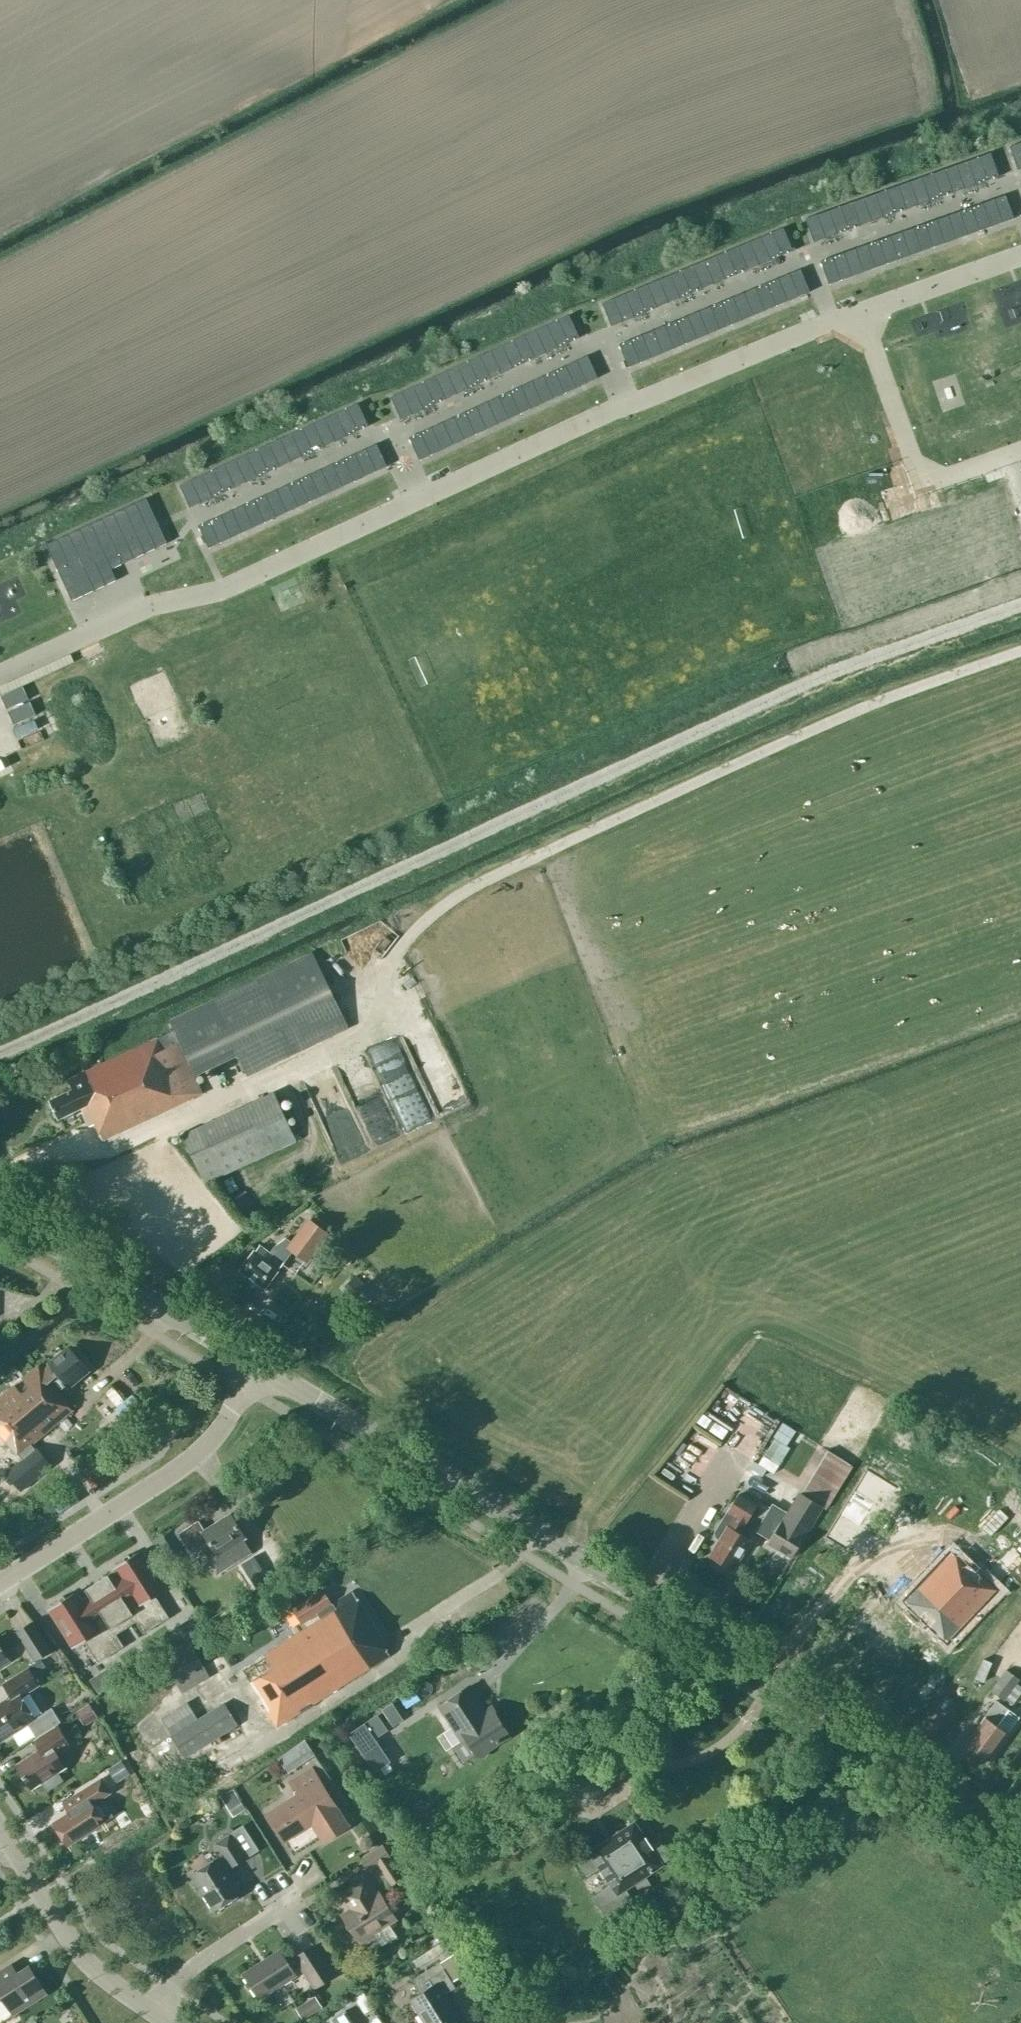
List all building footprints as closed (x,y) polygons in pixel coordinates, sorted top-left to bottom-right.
[(1009,146),(1017,170),(1020,168),(1020,142),(1009,146)] [(944,169),(953,192),(999,176),(990,152),(944,169)] [(898,185),(906,209),(953,192),(944,169),(915,179),(898,185)] [(852,202),(860,225),(906,209),(898,185),(852,202)] [(1005,195),(959,211),(968,234),(1014,218),(1005,195)] [(860,225),(852,202),(805,219),(814,242),(860,225)] [(921,251),(968,234),(959,211),(913,228),(921,251)] [(738,246),(747,269),(793,250),(783,227),(738,246)] [(875,268),(921,251),(913,228),(867,244),(875,268)] [(820,261),(829,284),(875,268),(867,244),(820,261)] [(692,265),(702,288),(747,269),(738,246),(709,258),(692,265)] [(647,284),(657,307),(702,288),(692,265),(647,284)] [(800,268),(755,287),(764,310),(810,291),(800,268)] [(657,307),(647,284),(602,303),(611,326),(657,307)] [(719,329),(764,310),(755,287),(710,306),(719,329)] [(674,348),(719,329),(710,306),(664,325),(674,348)] [(569,314),(524,335),(535,357),(579,337),(569,314)] [(619,344),(628,367),(674,348),(664,325),(619,344)] [(495,348),(480,355),(490,378),(535,357),(524,335),(495,348)] [(480,355),(435,376),(445,399),(490,378),(480,355)] [(588,355),(543,375),(553,398),(598,377),(588,355)] [(509,419),(553,398),(543,375),(498,396),(509,419)] [(390,397),(401,419),(445,399),(435,376),(390,397)] [(497,424),(509,419),(498,396),(453,417),(464,439),(497,424)] [(358,403),(313,423),(324,446),(369,425),(358,403)] [(409,437),(419,460),(464,439),(453,417),(409,437)] [(286,436),(269,444),(279,466),(324,446),(313,423),(286,436)] [(377,443),(332,464),(342,486),(387,466),(377,443)] [(269,444),(224,464),(234,487),(279,466),(269,444)] [(190,507),(234,487),(224,464),(179,485),(190,507)] [(298,507),(342,486),(332,464),(305,476),(287,484),(298,507)] [(287,512),(298,507),(287,484),(243,505),(253,527),(287,512)] [(962,510),(970,533),(1017,517),(1008,493),(962,510)] [(146,497),(46,544),(72,600),(117,579),(111,568),(167,542),(146,497)] [(198,525),(208,548),(253,527),(243,505),(198,525)] [(970,533),(962,510),(916,526),(924,550),(939,544),(970,533)] [(29,699),(23,686),(1,696),(7,709),(29,699)] [(13,724),(35,714),(30,701),(8,711),(13,724)] [(193,1074),(237,1053),(247,1075),(348,1027),(313,953),(170,1021),(174,1030),(158,1037),(68,1079),(73,1089),(50,1100),(58,1118),(81,1107),(90,1126),(95,1124),(102,1139),(202,1092),(193,1074)] [(352,1089),(377,1077),(368,1058),(343,1069),(352,1089)] [(458,1067),(434,1071),(440,1102),(463,1098),(458,1067)] [(182,1134),(205,1183),(297,1141),(274,1091),(182,1134)] [(345,1134),(353,1152),(368,1145),(360,1128),(345,1134)] [(325,1232),(309,1220),(293,1241),(286,1236),(272,1244),(268,1250),(258,1242),(239,1269),(264,1287),(283,1261),(281,1259),(290,1246),(306,1258),(325,1232)] [(0,1397),(0,1434),(18,1455),(72,1410),(61,1396),(63,1394),(51,1380),(57,1374),(68,1387),(89,1370),(69,1346),(48,1363),(49,1364),(43,1370),(39,1365),(22,1378),(30,1388),(21,1395),(13,1386),(0,1397)] [(701,1409),(696,1419),(727,1436),(732,1426),(701,1409)] [(758,1463),(752,1460),(748,1467),(763,1476),(767,1469),(773,1473),(790,1447),(775,1438),(758,1463)] [(792,1556),(822,1507),(825,1508),(851,1465),(827,1450),(801,1492),(799,1491),(786,1511),(772,1503),(754,1533),(792,1556)] [(728,1509),(728,1510),(715,1531),(716,1536),(720,1538),(709,1556),(718,1561),(719,1564),(725,1568),(728,1567),(731,1569),(750,1539),(739,1532),(746,1519),(748,1520),(756,1506),(737,1494),(728,1509)] [(687,1524),(695,1508),(686,1503),(678,1520),(687,1524)] [(217,1575),(252,1552),(244,1538),(245,1537),(230,1513),(204,1529),(198,1520),(178,1532),(191,1552),(209,1541),(217,1554),(207,1560),(217,1575)] [(60,1601),(47,1609),(72,1648),(84,1640),(98,1662),(123,1645),(116,1634),(135,1621),(143,1633),(168,1617),(155,1595),(167,1587),(142,1548),(130,1556),(128,1554),(123,1557),(125,1560),(112,1568),(117,1576),(111,1579),(108,1574),(85,1589),(89,1594),(83,1597),(78,1589),(65,1598),(63,1595),(58,1598),(60,1601)] [(993,1590),(954,1553),(907,1603),(946,1640),(993,1590)] [(355,1595),(240,1669),(277,1726),(390,1654),(380,1639),(382,1638),(355,1595)] [(35,1660),(50,1650),(32,1622),(17,1631),(35,1660)] [(174,1682),(181,1693),(210,1676),(203,1666),(189,1640),(160,1656),(174,1682)] [(9,1660),(8,1659),(13,1655),(9,1648),(4,1652),(0,1646),(0,1666),(9,1660)] [(0,1704),(0,1740),(1,1741),(27,1724),(36,1737),(57,1724),(61,1722),(51,1707),(35,1717),(21,1696),(39,1684),(28,1667),(3,1683),(11,1697),(0,1704)] [(1005,1669),(990,1691),(1003,1700),(1019,1679),(1005,1669)] [(103,1671),(90,1679),(98,1691),(110,1684),(103,1671)] [(498,1717),(498,1716),(492,1719),(470,1685),(439,1706),(455,1731),(459,1728),(466,1738),(454,1746),(464,1761),(475,1753),(478,1756),(479,1756),(482,1757),(488,1754),(488,1750),(510,1735),(498,1717)] [(187,1701),(161,1717),(172,1734),(171,1735),(185,1757),(237,1724),(224,1702),(198,1718),(187,1701)] [(985,1716),(965,1743),(988,1759),(1007,1732),(996,1724),(1004,1713),(1005,1713),(1007,1709),(1004,1706),(996,1701),(985,1716)] [(76,1712),(85,1726),(98,1717),(89,1703),(76,1712)] [(348,1733),(374,1771),(389,1761),(373,1737),(385,1729),(375,1715),(364,1723),(348,1733)] [(31,1789),(41,1782),(47,1790),(63,1780),(58,1772),(66,1767),(57,1753),(70,1744),(57,1724),(36,1737),(33,1739),(40,1749),(16,1764),(31,1789)] [(277,1758),(288,1773),(315,1754),(305,1739),(277,1758)] [(108,1769),(116,1782),(130,1774),(121,1760),(108,1769)] [(293,1782),(301,1794),(275,1810),(290,1834),(313,1820),(324,1838),(345,1825),(318,1783),(311,1771),(293,1782)] [(101,1777),(73,1795),(80,1805),(53,1822),(67,1845),(104,1821),(93,1803),(111,1792),(101,1777)] [(220,1797),(233,1817),(246,1808),(233,1788),(220,1797)] [(645,1876),(663,1864),(662,1863),(671,1857),(660,1840),(651,1846),(634,1821),(589,1850),(585,1844),(572,1852),(587,1875),(599,1867),(611,1884),(593,1896),(609,1921),(635,1904),(625,1889),(634,1883),(639,1891),(650,1884),(645,1876)] [(218,1858),(192,1874),(215,1908),(240,1892),(224,1868),(230,1864),(231,1866),(245,1857),(258,1849),(243,1825),(230,1833),(215,1843),(223,1855),(218,1859),(218,1858)] [(403,1878),(390,1858),(391,1857),(383,1843),(360,1858),(369,1871),(378,1865),(391,1885),(403,1878)] [(395,1917),(376,1888),(374,1890),(365,1874),(352,1882),(355,1886),(344,1893),(351,1905),(353,1904),(356,1908),(343,1915),(362,1944),(376,1935),(373,1931),(395,1917)] [(429,1933),(436,1944),(444,1939),(437,1928),(429,1933)] [(280,1950),(244,1973),(259,1997),(296,1974),(294,1971),(301,1967),(314,1987),(334,1974),(315,1944),(295,1957),(295,1958),(289,1963),(280,1950)] [(458,1951),(442,1958),(450,1979),(466,1973),(458,1951)] [(459,2018),(440,1989),(452,1982),(439,1961),(413,1978),(417,1989),(420,1994),(411,1999),(427,2022),(452,2022),(459,2018)] [(29,1965),(16,1972),(11,1963),(0,1970),(0,1998),(2,1997),(13,2014),(47,1993),(29,1965)]
